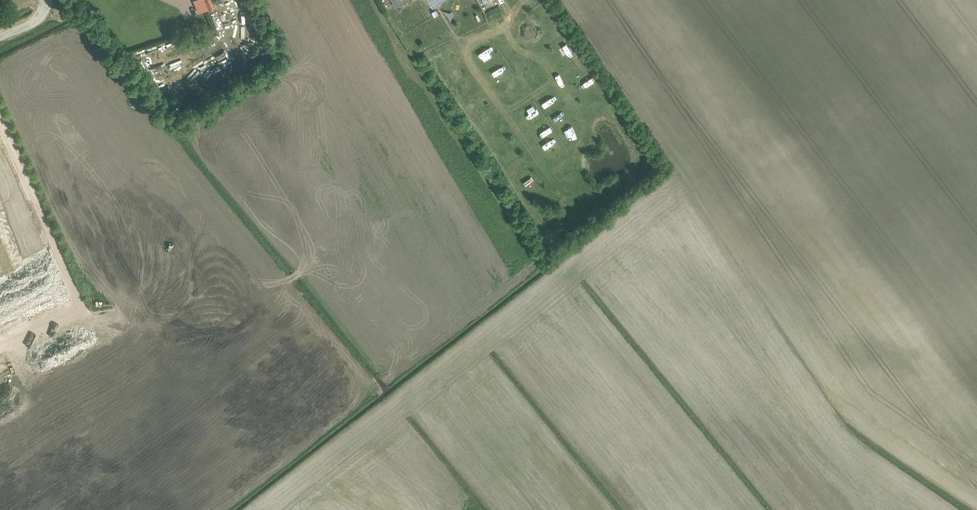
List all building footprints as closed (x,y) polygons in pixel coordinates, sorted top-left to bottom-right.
[(206,9),(218,4),(217,0),(202,0),(206,9)] [(244,58),(260,52),(254,36),(237,43),(244,58)] [(1,327),(67,305),(63,305),(65,304),(0,116),(0,219),(1,327)]
